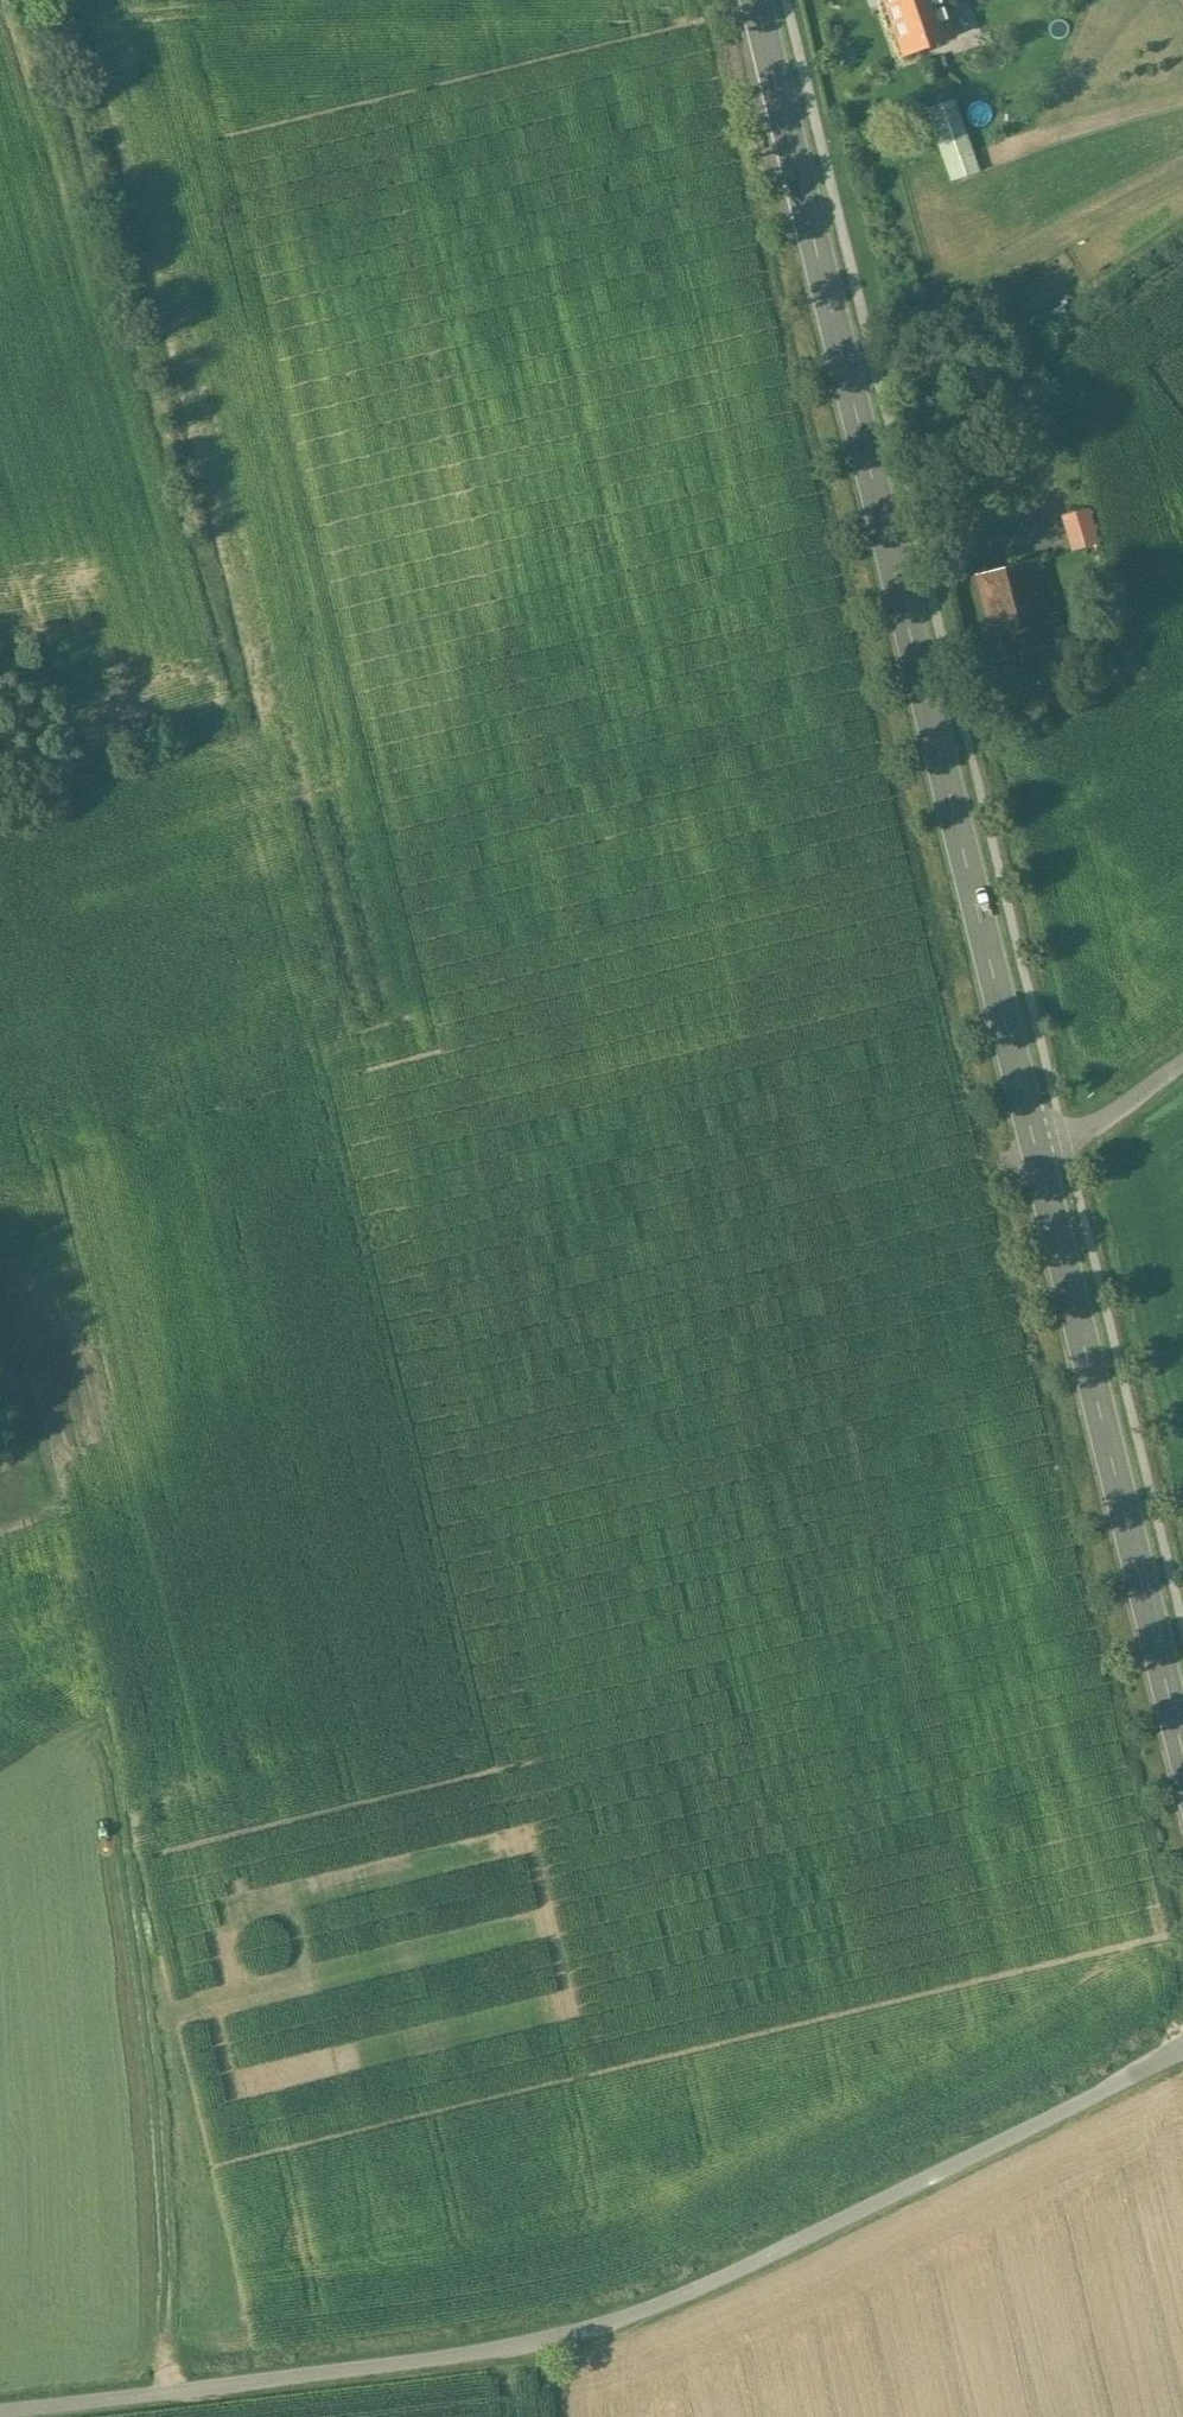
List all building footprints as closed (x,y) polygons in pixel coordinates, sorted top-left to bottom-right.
[(905,55),(955,37),(942,0),(886,0),(905,55)] [(957,100),(929,109),(947,160),(955,184),(983,175),(974,151),(957,100)] [(1087,513),(1067,518),(1074,545),(1094,540),(1087,513)] [(1033,559),(977,573),(998,658),(1055,644),(1033,559)]
